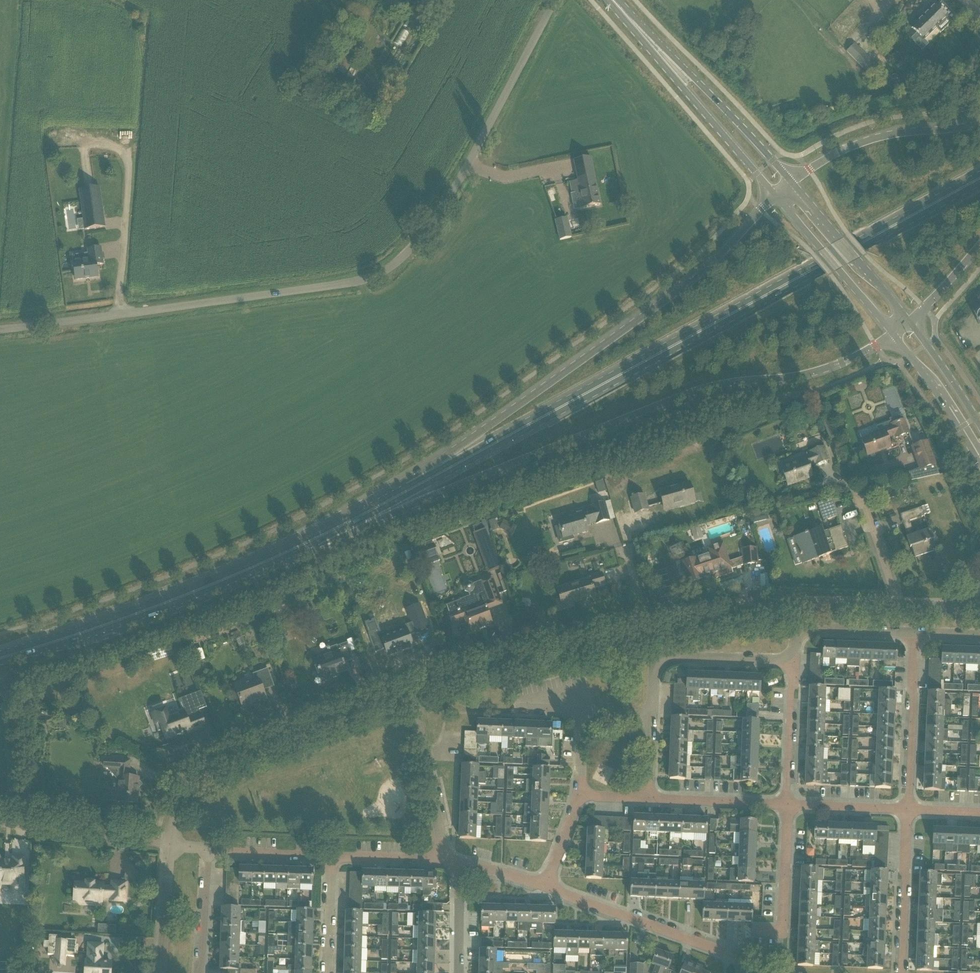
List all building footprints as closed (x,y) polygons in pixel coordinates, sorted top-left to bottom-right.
[(935,5),(911,28),(923,41),(936,28),(941,33),(952,22),(935,5)] [(402,29),(394,43),(401,47),(409,34),(402,29)] [(852,43),(844,51),(867,73),(875,65),(852,43)] [(917,72),(915,75),(915,78),(917,81),(921,81),(923,78),(923,75),(921,72),(917,72)] [(576,193),(579,209),(600,205),(591,158),(574,161),(578,181),(570,182),(572,194),(576,193)] [(100,188),(79,190),(84,230),(105,227),(100,188)] [(555,220),(560,239),(571,236),(566,217),(555,220)] [(75,278),(75,280),(98,277),(97,265),(103,264),(101,248),(88,250),(89,261),(73,263),(74,272),(73,273),(74,277),(75,278)] [(801,415),(796,418),(799,426),(805,424),(801,415)] [(822,421),(830,440),(838,437),(830,418),(822,421)] [(864,447),(868,456),(891,448),(887,438),(895,435),(896,438),(909,433),(905,424),(904,420),(891,425),(892,427),(870,435),(871,437),(862,440),(864,447)] [(910,447),(919,471),(936,465),(927,441),(910,447)] [(782,469),(788,485),(812,476),(808,466),(815,463),(816,465),(828,460),(823,447),(811,452),(813,458),(782,469)] [(659,491),(664,508),(677,504),(678,506),(694,502),(689,483),(659,491)] [(882,489),(886,500),(896,497),(893,486),(882,489)] [(642,489),(629,493),(631,499),(633,504),(635,513),(648,509),(645,500),(644,495),(642,489)] [(817,504),(823,522),(838,516),(831,499),(827,500),(817,504)] [(561,531),(556,532),(559,543),(572,540),(572,537),(571,534),(577,533),(577,534),(588,531),(586,525),(596,522),(596,523),(609,520),(606,509),(604,502),(591,505),(593,509),(582,512),(581,511),(576,512),(576,514),(568,516),(568,518),(558,520),(560,526),(561,531)] [(900,515),(915,557),(936,550),(933,541),(934,540),(930,529),(914,535),(909,521),(924,516),(930,514),(928,506),(900,515)] [(737,521),(737,522),(737,524),(738,525),(739,525),(740,526),(742,526),(743,525),(744,524),(745,523),(745,522),(745,521),(744,519),(743,518),(742,518),(741,517),(739,518),(738,518),(737,519),(737,521)] [(495,520),(489,521),(492,531),(498,529),(495,520)] [(503,522),(500,528),(507,531),(510,525),(503,522)] [(482,523),(473,527),(474,531),(478,542),(488,538),(485,530),(482,523)] [(699,526),(690,529),(691,531),(694,538),(702,535),(699,526)] [(821,529),(787,540),(795,565),(829,554),(848,547),(841,526),(831,529),(822,532),(821,529)] [(432,540),(412,548),(413,551),(419,569),(424,567),(422,561),(431,558),(438,555),(434,544),(433,544),(432,540)] [(681,563),(688,583),(703,578),(702,577),(713,574),(715,578),(732,572),(731,569),(744,565),(757,564),(756,548),(742,549),(742,558),(729,562),(723,543),(708,548),(710,553),(690,560),(681,563)] [(670,559),(679,554),(675,545),(665,551),(670,559)] [(410,551),(405,552),(408,561),(413,559),(410,551)] [(396,573),(403,574),(409,566),(403,560),(396,563),(397,565),(396,566),(390,568),(390,571),(396,573)] [(571,600),(572,603),(595,597),(592,589),(605,585),(601,573),(588,577),(589,579),(557,589),(562,603),(571,600)] [(464,622),(468,633),(480,629),(480,630),(486,628),(485,625),(492,622),(486,606),(501,600),(492,577),(473,584),(470,582),(465,584),(464,588),(465,592),(469,594),(470,596),(460,600),(463,608),(449,614),(453,626),(464,622)] [(416,588),(422,606),(428,604),(422,586),(416,588)] [(379,631),(369,635),(375,653),(376,653),(376,652),(386,649),(388,655),(412,646),(409,636),(416,633),(416,634),(428,629),(425,620),(423,613),(410,618),(412,624),(399,628),(394,630),(389,632),(390,635),(382,638),(379,631)] [(278,621),(269,624),(272,633),(281,629),(278,621)] [(238,631),(233,633),(237,640),(241,637),(238,631)] [(277,636),(270,639),(273,646),(279,643),(277,636)] [(242,637),(236,640),(239,647),(245,645),(242,637)] [(329,655),(314,660),(321,678),(323,682),(339,676),(338,673),(346,671),(343,664),(354,660),(350,651),(349,647),(347,642),(337,646),(339,651),(329,655)] [(835,661),(835,659),(836,644),(824,643),(823,654),(823,659),(829,659),(829,668),(835,668),(835,664),(835,661)] [(847,665),(848,645),(836,644),(835,659),(835,664),(847,665)] [(859,668),(859,660),(860,645),(848,645),(847,665),(847,667),(859,668)] [(859,660),(871,661),(872,646),(860,645),(859,660)] [(871,661),(883,661),(884,646),(872,646),(871,661)] [(883,668),(895,668),(896,662),(897,647),(884,646),(883,661),(883,668)] [(202,648),(194,652),(197,657),(204,654),(202,648)] [(942,664),(954,664),(955,649),(942,649),(942,659),(942,664)] [(966,665),(967,650),(955,649),(954,664),(966,665)] [(966,665),(978,665),(979,650),(967,650),(966,665)] [(242,681),(234,684),(243,708),(266,700),(261,686),(273,682),(268,669),(255,673),(259,682),(244,687),(242,681)] [(849,686),(858,687),(859,681),(858,681),(858,673),(856,673),(855,677),(856,677),(856,681),(849,680),(849,686)] [(693,702),(698,702),(699,695),(700,674),(687,674),(687,685),(687,691),(687,697),(694,698),(693,702)] [(699,691),(711,691),(712,675),(700,674),(699,691)] [(711,696),(723,696),(723,692),(724,675),(712,675),(711,695),(711,696)] [(723,692),(735,692),(736,676),(724,675),(723,692)] [(735,692),(747,693),(748,676),(736,676),(735,692)] [(748,676),(747,693),(753,693),(753,692),(759,692),(760,692),(760,677),(748,676)] [(809,700),(824,701),(825,688),(810,688),(809,700)] [(838,701),(844,702),(850,702),(851,689),(838,689),(838,701)] [(879,703),(894,704),(895,691),(880,691),(879,703)] [(943,706),(951,706),(952,701),(945,701),(945,693),(929,693),(928,705),(943,706)] [(166,710),(152,715),(158,732),(163,730),(167,740),(181,734),(182,735),(183,735),(183,734),(187,732),(188,734),(204,728),(200,715),(198,716),(197,713),(199,713),(198,711),(198,710),(192,695),(178,700),(182,710),(183,713),(169,718),(166,710)] [(809,712),(824,713),(824,701),(809,700),(809,712)] [(873,703),(873,715),(879,715),(894,716),(894,704),(879,703),(873,703)] [(746,712),(746,718),(758,719),(759,712),(759,705),(753,704),(747,704),(746,712)] [(944,718),(950,718),(951,710),(954,710),(955,706),(951,706),(943,706),(928,705),(928,717),(944,718)] [(963,716),(969,717),(969,707),(969,706),(966,706),(966,708),(963,707),(958,706),(958,709),(963,709),(963,716)] [(809,712),(808,724),(823,725),(824,713),(809,712)] [(878,727),(893,728),(894,716),(879,715),(878,727)] [(927,729),(943,730),(944,718),(928,717),(927,729)] [(672,730),(687,731),(687,719),(672,718),(672,730)] [(477,745),(489,745),(490,738),(490,722),(478,721),(477,732),(477,736),(478,736),(477,738),(477,745)] [(742,733),(758,734),(758,722),(743,721),(742,733)] [(490,738),(502,739),(502,722),(490,722),(490,738)] [(502,722),(502,739),(508,739),(508,750),(510,750),(513,750),(514,739),(514,723),(502,722)] [(514,739),(526,740),(526,724),(514,723),(514,739)] [(532,747),(537,747),(539,724),(526,724),(526,740),(532,740),(532,747)] [(537,747),(552,748),(553,738),(552,738),(552,739),(550,739),(551,725),(539,724),(537,747)] [(808,736),(823,737),(823,725),(808,724),(808,736)] [(878,739),(893,740),(893,728),(878,727),(878,739)] [(943,742),(947,742),(948,730),(943,730),(927,729),(926,741),(943,742)] [(671,742),(692,743),(693,743),(693,732),(687,732),(687,731),(672,730),(671,742)] [(742,745),(757,746),(758,734),(742,733),(742,745)] [(822,749),(829,749),(830,744),(822,744),(823,737),(808,736),(807,748),(822,749)] [(877,751),(892,752),(893,740),(878,739),(877,751)] [(943,742),(926,741),(926,753),(942,754),(943,742)] [(671,754),(692,755),(692,743),(671,742),(671,754)] [(741,757),(757,758),(757,746),(742,745),(741,757)] [(807,760),(822,761),(822,749),(807,748),(807,760)] [(877,763),(892,764),(892,752),(877,751),(877,763)] [(942,766),(942,754),(926,753),(925,765),(942,766)] [(670,766),(685,767),(686,755),(692,755),(671,754),(670,766)] [(537,766),(549,766),(549,758),(545,758),(545,756),(537,756),(537,759),(536,759),(536,763),(537,763),(537,766)] [(730,769),(756,770),(757,758),(741,757),(741,758),(735,757),(735,764),(731,764),(730,769)] [(118,802),(137,803),(138,788),(142,785),(139,781),(139,778),(136,778),(129,770),(130,761),(114,760),(104,760),(103,767),(104,769),(108,769),(119,782),(118,802)] [(806,772),(821,773),(827,773),(827,761),(822,761),(807,760),(806,772)] [(876,775),(891,776),(892,764),(877,763),(876,775)] [(462,778),(486,779),(486,773),(477,773),(478,766),(463,765),(462,778)] [(925,778),(945,778),(946,773),(942,773),(942,766),(925,765),(925,778)] [(685,779),(691,780),(691,767),(685,767),(670,766),(670,779),(685,779)] [(533,781),(548,781),(549,769),(534,768),(533,781)] [(734,782),(756,783),(756,770),(730,769),(730,770),(734,769),(734,771),(734,782)] [(960,780),(963,780),(963,779),(966,779),(967,770),(960,770),(960,777),(958,777),(957,779),(960,779),(960,780)] [(806,785),(821,785),(821,773),(806,772),(806,785)] [(840,786),(846,786),(847,774),(844,773),(844,775),(841,775),(841,774),(835,774),(835,778),(841,778),(840,786)] [(875,788),(890,788),(891,776),(876,775),(875,788)] [(462,790),(477,790),(477,784),(485,785),(486,779),(462,778),(462,790)] [(924,790),(945,791),(945,778),(925,778),(924,790)] [(507,780),(507,789),(513,789),(513,783),(515,783),(515,780),(513,780),(513,779),(510,779),(510,780),(507,780)] [(957,791),(966,792),(966,779),(963,779),(963,780),(960,780),(960,779),(957,779),(957,791)] [(969,780),(969,792),(974,792),(977,792),(977,783),(978,780),(975,780),(975,779),(972,779),(972,780),(969,780)] [(533,793),(548,793),(548,781),(533,781),(527,780),(526,793),(533,793)] [(461,802),(476,802),(477,790),(462,790),(461,802)] [(532,805),(547,806),(548,793),(533,793),(532,805)] [(461,814),(476,814),(476,802),(461,802),(461,814)] [(524,817),(547,818),(547,806),(532,805),(525,804),(524,816),(524,817)] [(460,826),(475,827),(476,814),(461,814),(460,826)] [(633,831),(646,832),(646,817),(634,816),(633,831)] [(531,829),(546,830),(547,818),(524,817),(523,824),(532,824),(531,829)] [(646,832),(658,832),(658,817),(646,817),(646,832)] [(658,832),(670,833),(671,818),(658,817),(658,832)] [(670,839),(671,839),(682,839),(683,819),(671,818),(670,833),(670,839)] [(682,833),(694,834),(695,819),(683,819),(682,833)] [(694,834),(706,835),(707,820),(695,819),(694,834)] [(741,833),(756,834),(756,821),(731,820),(730,833),(741,833)] [(814,839),(827,840),(827,825),(815,824),(814,839)] [(827,840),(839,840),(839,825),(827,825),(827,840)] [(839,845),(850,845),(851,826),(839,825),(839,840),(840,840),(839,845)] [(460,838),(475,839),(475,827),(460,826),(460,838)] [(850,845),(851,845),(852,841),(863,841),(863,826),(851,826),(850,845)] [(875,838),(876,831),(876,827),(863,826),(863,841),(863,847),(874,847),(875,848),(875,844),(875,838)] [(505,838),(511,838),(511,831),(516,831),(517,829),(516,828),(511,828),(511,827),(508,827),(508,829),(505,829),(505,838)] [(531,841),(546,842),(546,830),(531,829),(524,829),(524,835),(531,835),(531,841)] [(588,842),(603,842),(603,830),(600,830),(594,829),(588,829),(588,842)] [(933,844),(945,845),(946,830),(934,829),(933,844)] [(952,853),(957,853),(958,830),(946,830),(945,845),(952,845),(952,853)] [(958,830),(958,845),(970,846),(970,831),(958,830)] [(979,855),(979,831),(970,831),(970,846),(977,846),(977,854),(979,855)] [(740,845),(755,846),(756,834),(741,833),(740,845)] [(709,843),(721,844),(721,842),(716,842),(716,835),(710,834),(709,843)] [(633,840),(633,855),(645,856),(645,855),(646,852),(644,852),(644,849),(640,849),(641,841),(633,840)] [(587,854),(602,854),(603,842),(588,842),(587,854)] [(709,854),(715,854),(716,847),(720,847),(721,844),(709,843),(709,854)] [(740,857),(754,858),(755,846),(740,845),(732,845),(731,850),(740,851),(740,857)] [(587,866),(602,866),(602,854),(587,854),(587,866)] [(739,869),(754,870),(754,858),(740,857),(739,869)] [(1,861),(1,860),(1,859),(0,858),(0,884),(13,885),(12,892),(23,892),(24,858),(14,858),(14,862),(1,861)] [(655,897),(667,898),(668,883),(668,866),(669,860),(659,859),(659,865),(666,866),(666,869),(665,878),(656,878),(656,875),(655,897)] [(586,878),(601,879),(602,866),(587,866),(586,878)] [(239,883),(251,884),(252,868),(240,868),(240,869),(240,874),(239,880),(239,883)] [(251,884),(264,884),(264,869),(252,868),(251,884)] [(802,881),(822,881),(823,881),(822,881),(823,869),(823,870),(823,869),(802,868),(802,881)] [(264,884),(276,884),(276,869),(264,869),(264,884)] [(276,884),(288,885),(288,869),(276,869),(276,884)] [(288,889),(300,889),(300,885),(300,870),(288,869),(288,885),(288,889)] [(732,882),(753,883),(754,870),(739,869),(733,869),(732,882)] [(300,885),(312,885),(313,870),(300,870),(300,885)] [(643,897),(655,897),(656,875),(650,874),(650,871),(644,871),(644,874),(643,897)] [(871,883),(886,884),(887,872),(872,871),(871,883)] [(363,887),(375,887),(375,872),(363,872),(363,873),(363,879),(363,885),(363,887)] [(375,887),(387,887),(387,872),(375,872),(375,887)] [(387,887),(399,888),(399,873),(387,872),(387,887)] [(399,898),(404,898),(404,888),(410,888),(411,873),(399,873),(399,888),(399,898)] [(410,888),(423,888),(423,874),(411,873),(410,888)] [(935,887),(941,887),(942,874),(936,874),(921,873),(920,886),(935,887)] [(438,883),(436,883),(436,874),(423,874),(423,888),(423,896),(423,900),(423,905),(422,905),(422,908),(423,908),(423,909),(423,911),(422,911),(422,912),(435,912),(435,904),(432,904),(431,899),(429,897),(430,896),(431,895),(431,889),(434,889),(438,889),(438,883)] [(631,896),(643,897),(644,874),(638,874),(638,882),(631,882),(631,896)] [(679,898),(691,899),(692,878),(680,878),(680,884),(679,898)] [(801,893),(822,894),(822,881),(802,881),(801,893)] [(75,900),(93,902),(93,897),(110,898),(110,900),(116,901),(125,901),(127,883),(112,882),(111,888),(102,887),(103,884),(95,884),(95,883),(86,882),(86,884),(76,884),(75,900)] [(680,884),(668,883),(667,898),(679,898),(680,884)] [(871,896),(886,896),(886,884),(871,883),(863,883),(863,889),(871,889),(871,896)] [(692,884),(691,899),(703,899),(704,885),(692,884)] [(716,894),(717,894),(719,894),(719,890),(728,891),(728,885),(717,884),(716,894)] [(920,898),(935,899),(935,887),(920,886),(920,898)] [(815,905),(821,906),(822,894),(801,893),(800,905),(815,905)] [(870,908),(885,908),(886,896),(871,896),(870,908)] [(919,910),(934,911),(935,899),(920,898),(919,910)] [(715,920),(727,921),(728,906),(728,900),(716,900),(716,905),(715,920)] [(728,906),(727,921),(739,921),(740,906),(740,900),(728,900),(728,906)] [(739,921),(752,922),(752,907),(752,901),(740,900),(740,906),(739,921)] [(32,904),(31,921),(38,922),(40,904),(38,904),(32,904)] [(703,920),(715,920),(716,905),(703,905),(703,920)] [(800,917),(815,917),(815,905),(800,905),(800,917)] [(834,916),(841,916),(841,907),(835,906),(829,906),(829,909),(835,909),(834,916)] [(844,907),(844,916),(849,917),(849,916),(853,917),(853,913),(850,913),(850,910),(853,910),(853,907),(850,907),(850,906),(847,906),(847,907),(844,907)] [(481,928),(493,928),(494,907),(482,907),(481,928)] [(493,928),(494,928),(494,923),(506,924),(506,907),(494,907),(493,928)] [(506,924),(518,924),(518,908),(506,907),(506,924)] [(524,932),(524,924),(530,924),(530,908),(518,908),(518,924),(518,927),(518,928),(518,931),(524,932)] [(536,934),(542,934),(543,909),(530,908),(530,924),(530,932),(530,930),(537,930),(536,934)] [(870,920),(885,920),(885,908),(870,908),(865,908),(864,911),(867,911),(867,913),(870,913),(870,920)] [(240,922),(244,922),(244,917),(240,917),(241,909),(222,909),(222,921),(240,921),(240,922)] [(542,934),(543,924),(544,924),(554,924),(555,909),(543,909),(542,934)] [(934,923),(943,923),(943,911),(934,911),(919,910),(919,922),(934,923)] [(298,923),(312,924),(313,911),(298,911),(298,923)] [(347,912),(346,925),(361,925),(361,913),(349,912),(347,912)] [(419,927),(434,927),(434,915),(414,915),(413,927),(419,927)] [(799,929),(814,929),(815,917),(800,917),(799,929)] [(869,932),(884,932),(885,920),(870,920),(869,932)] [(240,933),(240,922),(240,921),(222,921),(222,933),(240,933)] [(933,935),(934,923),(919,922),(918,934),(933,935)] [(295,935),(312,936),(312,924),(298,923),(289,923),(289,928),(296,928),(295,935)] [(361,937),(361,925),(346,925),(346,937),(361,937)] [(378,935),(389,936),(389,926),(378,925),(378,926),(378,935)] [(962,937),(965,937),(965,935),(968,936),(973,936),(973,934),(968,934),(969,927),(963,926),(962,937)] [(419,927),(419,939),(434,939),(434,927),(419,927)] [(19,928),(7,929),(8,955),(20,954),(19,928)] [(799,941),(814,941),(814,929),(799,929),(799,941)] [(833,940),(840,940),(840,930),(834,930),(829,930),(829,933),(829,936),(834,936),(833,940)] [(869,944),(884,945),(884,932),(869,932),(869,944)] [(240,946),(240,933),(222,933),(221,945),(240,946)] [(554,948),(567,949),(567,934),(554,933),(554,948)] [(566,957),(578,957),(578,949),(579,934),(567,934),(567,949),(566,957)] [(578,949),(590,949),(591,934),(579,934),(578,949)] [(602,956),(603,950),(603,935),(591,934),(590,949),(590,956),(602,956)] [(933,935),(918,934),(918,946),(932,947),(937,947),(938,946),(939,937),(937,935),(933,935)] [(295,947),(311,948),(312,936),(295,935),(295,947)] [(614,958),(615,950),(615,935),(603,935),(603,950),(609,950),(609,958),(614,958)] [(615,950),(627,950),(627,936),(615,935),(615,950)] [(962,946),(968,946),(968,939),(973,939),(973,936),(968,936),(965,935),(965,937),(962,937),(962,946)] [(48,955),(77,957),(77,954),(78,954),(79,949),(79,945),(77,945),(77,940),(67,940),(67,941),(57,941),(58,936),(49,936),(49,942),(44,942),(44,948),(48,948),(48,955)] [(345,949),(360,949),(361,937),(346,937),(345,949)] [(481,938),(481,948),(482,948),(490,948),(494,948),(494,945),(492,945),(492,942),(493,942),(493,938),(492,938),(491,938),(481,938)] [(419,951),(433,952),(434,939),(419,939),(419,951)] [(798,953),(819,954),(820,941),(814,941),(799,941),(798,953)] [(111,964),(101,963),(102,945),(89,944),(88,962),(86,962),(85,972),(111,972),(111,964)] [(863,956),(883,957),(884,945),(869,944),(866,944),(863,956)] [(221,957),(239,958),(240,946),(221,945),(221,957)] [(932,959),(932,947),(918,946),(917,958),(932,959)] [(296,959),(311,960),(311,948),(295,947),(287,947),(286,952),(297,953),(296,959)] [(360,961),(360,949),(345,949),(345,961),(360,961)] [(418,963),(433,964),(433,952),(419,951),(418,963)] [(481,951),(480,963),(495,964),(503,964),(503,952),(496,952),(496,951),(481,951)] [(672,956),(657,951),(652,965),(656,966),(654,972),(667,972),(668,970),(672,956)] [(813,966),(820,966),(819,966),(819,954),(798,953),(798,965),(813,966)] [(868,968),(883,969),(883,957),(863,956),(862,956),(868,957),(868,968)] [(221,957),(220,970),(240,970),(241,970),(241,965),(239,965),(239,958),(221,957)] [(268,961),(267,971),(273,971),(296,972),(296,971),(311,972),(311,960),(296,959),(296,967),(288,966),(288,967),(276,967),(276,968),(273,968),(273,962),(274,962),(274,959),(268,958),(268,961)] [(916,970),(931,971),(932,959),(917,958),(916,970)] [(961,961),(960,970),(961,970),(967,970),(967,966),(972,966),(972,961),(967,960),(964,960),(964,961),(961,961)] [(352,972),(360,972),(360,961),(345,961),(345,972),(352,972)] [(701,970),(702,967),(686,961),(682,971),(682,972),(707,972),(701,970)] [(433,964),(418,963),(418,972),(433,972),(433,964)] [(480,972),(502,972),(503,970),(508,970),(509,964),(503,964),(495,964),(480,963),(480,972)] [(551,965),(550,965),(550,964),(547,964),(547,965),(544,965),(537,965),(536,971),(536,972),(550,972),(551,965)] [(643,968),(643,965),(632,964),(630,964),(629,972),(643,972),(643,968)]
